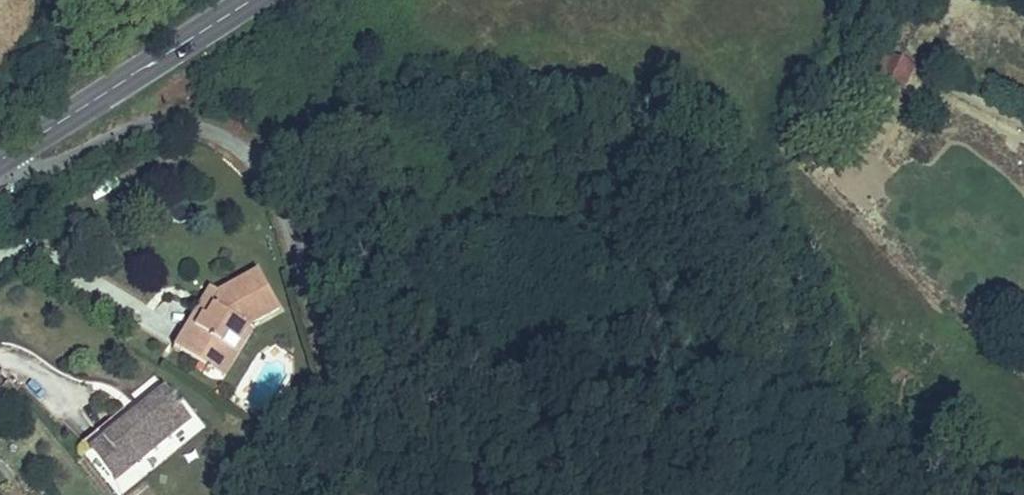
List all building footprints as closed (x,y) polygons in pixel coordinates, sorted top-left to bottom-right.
[(903,88),(913,66),(886,54),(877,73),(884,76),(883,78),(903,88)] [(247,326),(278,310),(257,270),(216,292),(217,294),(218,295),(205,317),(200,315),(178,350),(197,361),(210,368),(211,368),(224,345),(231,349),(233,350),(236,345),(245,329),(247,326)] [(217,294),(216,292),(209,287),(193,312),(172,345),(173,346),(177,349),(178,350),(200,315),(205,317),(218,295),(217,294)] [(224,376),(252,330),(253,330),(247,326),(245,329),(236,345),(233,350),(231,349),(224,345),(211,368),(211,369),(224,376)] [(207,374),(211,368),(210,368),(197,361),(194,366),(207,374)] [(129,415),(103,437),(128,468),(190,417),(165,386),(129,415)] [(129,415),(123,408),(84,440),(116,479),(128,468),(103,437),(129,415)]
